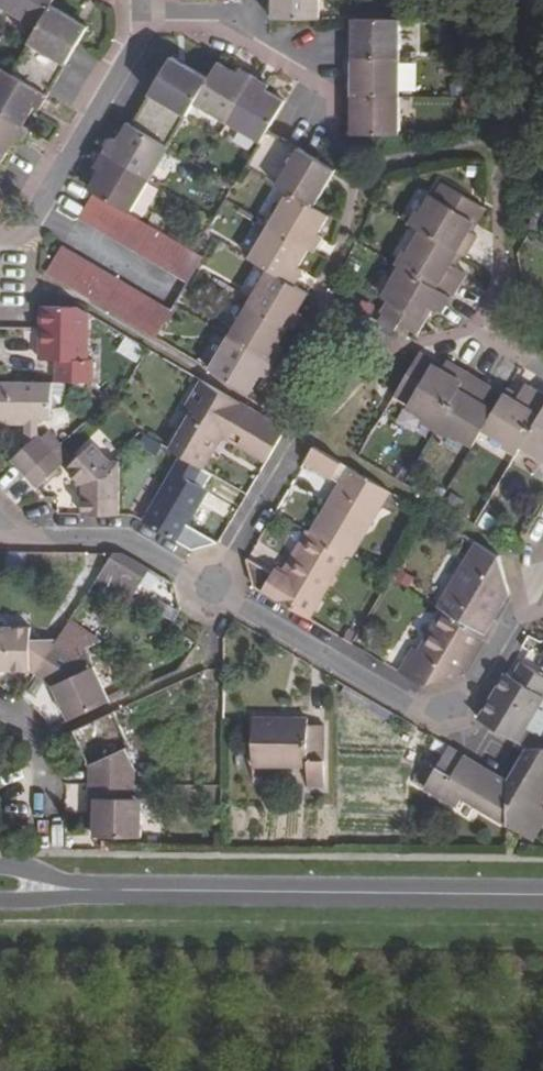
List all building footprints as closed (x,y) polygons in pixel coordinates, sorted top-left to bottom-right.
[(5,10),(11,0),(0,0),(0,6),(5,10)] [(38,28),(51,6),(54,0),(11,0),(5,10),(38,28)] [(272,19),(318,20),(318,0),(273,0),(272,19)] [(29,42),(67,65),(78,45),(88,29),(51,6),(38,28),(29,42)] [(345,41),(346,58),(400,59),(400,21),(353,21),(352,41),(345,41)] [(20,58),(58,79),(67,65),(29,42),(20,58)] [(11,74),(48,96),(58,79),(20,58),(11,74)] [(150,93),(187,116),(194,104),(208,80),(171,58),(150,93)] [(351,76),(352,96),(399,97),(400,59),(346,58),(346,76),(351,76)] [(194,104),(227,124),(254,77),(241,69),(238,74),(218,62),(208,80),(194,104)] [(23,126),(34,107),(40,109),(48,96),(11,74),(2,69),(0,72),(0,113),(23,126)] [(227,124),(259,144),(268,131),(285,102),(266,92),(269,86),(254,77),(227,124)] [(142,109),(177,131),(187,116),(150,93),(142,109)] [(352,113),(352,135),(399,136),(399,97),(352,96),(346,97),(345,113),(352,113)] [(132,125),(169,147),(177,131),(142,109),(132,125)] [(3,159),(14,141),(20,143),(28,130),(23,126),(0,113),(0,157),(3,159)] [(103,153),(149,180),(169,147),(132,125),(129,123),(117,142),(112,138),(103,153)] [(278,185),(300,149),(283,139),(268,131),(259,144),(246,167),(278,185)] [(288,192),(314,207),(336,170),(300,149),(278,185),(288,192)] [(122,209),(129,213),(149,180),(103,153),(94,167),(100,171),(90,189),(94,193),(109,201),(122,209)] [(458,254),(466,258),(479,237),(474,233),(487,211),(444,185),(436,199),(433,197),(414,228),(421,232),(458,254)] [(309,249),(316,252),(324,238),(319,235),(329,217),(314,207),(288,192),(269,225),(309,249)] [(79,220),(93,228),(109,201),(94,193),(79,220)] [(93,228),(107,236),(122,209),(109,201),(93,228)] [(107,236),(120,244),(135,217),(129,213),(122,209),(107,236)] [(120,244),(134,252),(149,225),(135,217),(120,244)] [(134,252),(148,260),(163,234),(149,225),(134,252)] [(267,269),(295,286),(303,271),(299,268),(309,249),(269,225),(249,259),(267,269)] [(449,296),(452,298),(467,274),(452,265),(458,254),(421,232),(400,267),(449,296)] [(148,260),(161,268),(176,242),(163,234),(148,260)] [(161,268),(175,275),(190,249),(176,242),(161,268)] [(46,273),(62,282),(76,257),(62,248),(46,273)] [(175,275),(188,283),(203,257),(194,251),(190,249),(175,275)] [(62,282),(75,290),(90,264),(76,257),(62,282)] [(75,290),(88,297),(103,272),(90,264),(75,290)] [(381,314),(413,333),(428,306),(439,312),(449,296),(400,267),(383,296),(389,300),(381,314)] [(289,326),(294,330),(302,316),(298,312),(308,294),(295,286),(267,269),(248,302),(289,326)] [(88,297),(102,306),(117,280),(103,272),(88,297)] [(102,306),(116,314),(131,288),(117,280),(102,306)] [(116,314),(130,321),(145,295),(131,288),(116,314)] [(130,321),(142,329),(158,303),(145,295),(130,321)] [(228,336),(275,362),(283,348),(278,345),(289,326),(248,302),(228,336)] [(142,329),(156,337),(171,311),(158,303),(142,329)] [(58,362),(58,383),(92,384),(92,363),(87,363),(88,315),(76,308),(41,307),(41,330),(40,362),(58,362)] [(209,369),(251,393),(261,375),(266,378),(275,362),(228,336),(209,369)] [(407,406),(438,424),(468,373),(446,361),(444,366),(420,353),(396,394),(409,401),(407,406)] [(438,424),(475,445),(483,430),(495,410),(484,403),(493,388),(468,373),(438,424)] [(184,458),(204,469),(214,453),(208,449),(220,428),(243,441),(240,446),(267,463),(285,431),(202,382),(186,408),(192,412),(171,450),(184,458)] [(51,419),(51,384),(0,383),(0,419),(51,419)] [(520,451),(522,446),(542,411),(542,396),(525,386),(516,401),(504,394),(495,410),(483,430),(520,451)] [(522,446),(542,458),(542,411),(522,446)] [(40,433),(40,427),(51,428),(51,419),(0,419),(0,428),(26,428),(26,432),(40,433)] [(11,462),(27,478),(54,454),(40,439),(40,433),(26,432),(26,450),(11,462)] [(312,533),(350,556),(367,525),(372,527),(383,509),(379,506),(388,490),(315,447),(304,465),(332,482),(336,476),(342,481),(340,484),(342,491),(334,505),(329,502),(312,533)] [(85,493),(84,515),(120,515),(120,462),(111,462),(97,449),(68,474),(85,493)] [(27,478),(38,490),(64,466),(54,454),(27,478)] [(146,523),(193,551),(219,543),(188,526),(201,505),(197,503),(213,475),(204,469),(184,458),(146,523)] [(254,587),(311,621),(350,556),(312,533),(283,580),(248,560),(254,587)] [(449,614),(484,635),(494,619),(490,615),(507,586),(499,557),(477,544),(439,608),(449,614)] [(131,603),(151,573),(118,551),(98,582),(131,603)] [(490,615),(494,619),(501,606),(509,593),(507,586),(490,615)] [(401,674),(423,687),(443,681),(461,676),(484,635),(449,614),(426,654),(416,647),(401,674)] [(33,672),(36,674),(57,641),(32,642),(32,629),(0,629),(0,671),(33,672)] [(57,688),(71,722),(114,704),(97,668),(87,671),(81,656),(57,641),(36,674),(57,688)] [(540,748),(541,731),(531,732),(524,726),(515,712),(518,704),(522,704),(531,690),(537,693),(542,684),(542,675),(524,663),(515,677),(508,674),(480,721),(527,747),(540,748)] [(540,748),(542,748),(542,726),(535,726),(527,721),(541,696),(537,693),(531,690),(522,704),(518,704),(515,712),(524,726),(531,732),(541,731),(540,748)] [(91,768),(91,785),(135,786),(136,774),(127,753),(134,749),(118,714),(76,732),(91,768)] [(254,719),(254,766),(308,767),(308,784),(326,783),(326,727),(309,726),(309,721),(254,719)] [(540,748),(527,748),(518,763),(508,780),(508,781),(508,812),(508,823),(538,841),(542,832),(542,748),(540,748)] [(453,749),(429,790),(461,809),(467,800),(508,823),(508,812),(508,781),(481,765),(453,749)] [(85,811),(85,784),(67,784),(67,811),(85,811)] [(97,816),(96,839),(144,840),(143,804),(135,802),(135,786),(91,785),(90,802),(97,802),(97,816)]
